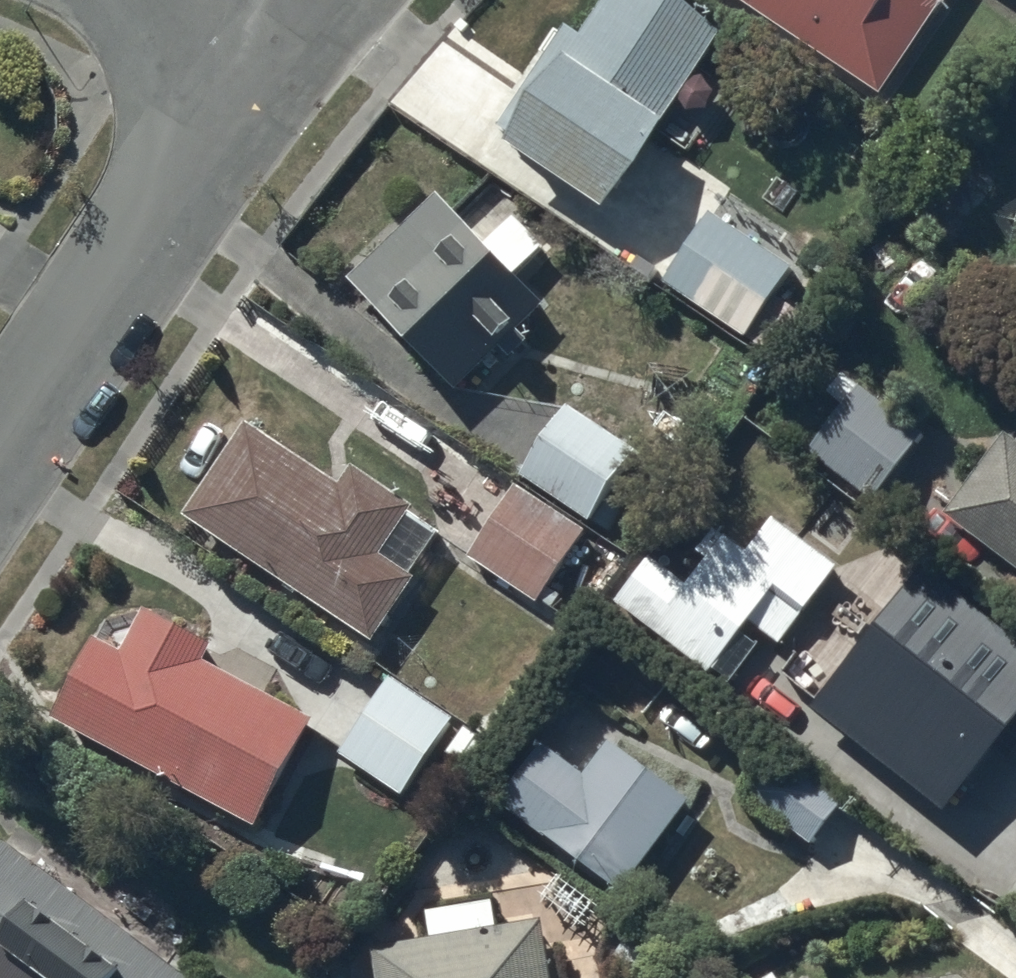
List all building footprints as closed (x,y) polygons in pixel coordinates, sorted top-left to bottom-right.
[(723,34),(672,0),(607,0),(583,35),(568,25),(500,126),(524,142),(514,157),(609,220),(667,132),(660,128),(723,34)] [(871,90),(930,0),(733,0),(871,90)] [(479,245),(433,197),(344,280),(448,390),(491,350),(497,357),(518,338),(513,333),(538,309),(506,276),(538,247),(509,217),(479,245)] [(797,271),(714,217),(669,287),(750,339),(752,336),(779,353),(806,311),(781,295),(797,271)] [(924,432),(858,382),(808,448),(873,497),(924,432)] [(633,454),(563,408),(516,480),(587,525),(633,454)] [(247,421),(184,513),(374,641),(418,575),(413,572),(438,535),(407,515),(414,505),(354,465),(341,484),(247,421)] [(1001,436),(939,517),(1015,576),(1015,448),(1001,436)] [(509,494),(463,559),(508,590),(496,608),(530,632),(544,612),(534,606),(578,542),(509,494)] [(837,569),(771,520),(745,555),(706,527),(690,548),(707,560),(686,588),(648,560),(613,607),(708,678),(750,624),(775,643),(799,612),(802,615),(837,569)] [(916,566),(808,710),(945,811),(1015,716),(1015,640),(916,566)] [(314,725),(203,667),(213,649),(146,614),(123,657),(94,642),(51,723),(257,832),(314,725)] [(453,720),(388,676),(338,751),(402,794),(453,720)] [(614,891),(682,797),(604,741),(581,773),(539,743),(496,802),(546,838),(544,841),(614,891)] [(850,813),(780,760),(746,805),(815,857),(850,813)] [(0,839),(0,977),(186,977),(0,839)] [(375,938),(381,977),(555,977),(546,911),(497,918),(494,893),(427,903),(431,930),(375,938)]
